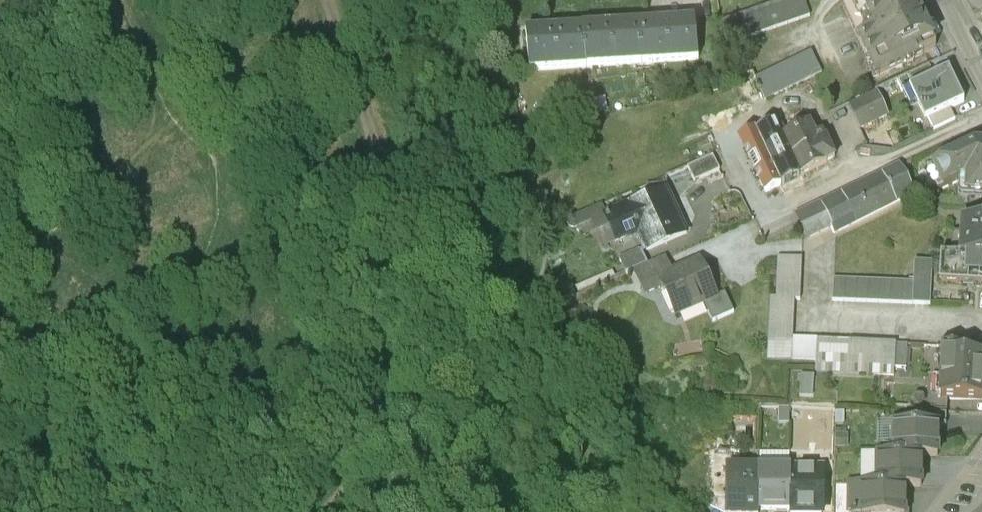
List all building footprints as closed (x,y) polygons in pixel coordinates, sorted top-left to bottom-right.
[(721,21),(729,45),(810,16),(805,0),(782,0),(721,21)] [(861,37),(872,32),(865,18),(867,17),(859,0),(848,0),(844,2),(861,37)] [(867,17),(865,18),(872,32),(861,37),(878,71),(934,44),(913,0),(859,0),(867,17)] [(698,57),(694,18),(638,24),(642,63),(698,57)] [(642,63),(638,24),(582,30),(586,68),(642,63)] [(586,68),(582,30),(527,35),(531,74),(586,68)] [(755,78),(766,100),(822,73),(812,51),(755,78)] [(929,66),(897,81),(902,92),(909,89),(934,77),(929,66)] [(934,77),(909,89),(925,122),(964,103),(948,70),(934,77)] [(878,95),(850,107),(861,129),(888,116),(878,95)] [(791,156),(781,137),(787,134),(780,120),(757,132),(778,176),(782,184),(800,176),(791,156)] [(787,134),(781,137),(791,156),(823,140),(821,136),(815,139),(808,124),(787,134)] [(778,176),(757,132),(741,139),(762,183),(778,176)] [(823,140),(791,156),(800,176),(827,163),(820,148),(826,145),(823,140)] [(973,146),(927,169),(938,190),(961,179),(966,179),(965,195),(981,196),(981,147),(973,146)] [(713,159),(686,173),(692,185),(719,171),(713,159)] [(911,195),(896,165),(873,176),(888,206),(911,195)] [(778,176),(762,183),(767,192),(782,184),(778,176)] [(888,206),(873,176),(821,202),(833,226),(836,233),(888,206)] [(601,209),(575,221),(584,239),(601,231),(609,249),(638,235),(646,251),(682,235),(660,189),(604,215),(601,209)] [(821,202),(797,214),(809,237),(833,226),(821,202)] [(960,256),(981,257),(981,221),(962,220),(960,256)] [(941,254),(940,264),(932,264),(932,273),(940,274),(940,282),(981,284),(981,257),(960,256),(941,254)] [(641,255),(619,266),(626,280),(635,276),(648,269),(641,255)] [(802,258),(776,257),(774,298),(795,299),(799,300),(802,258)] [(666,261),(648,269),(635,276),(645,301),(664,292),(659,283),(673,277),(666,261)] [(932,264),(914,262),(912,284),(911,304),(929,306),(932,273),(932,264)] [(673,277),(659,283),(664,292),(676,319),(704,305),(712,323),(734,313),(726,295),(717,299),(700,264),(673,277)] [(912,284),(833,279),(832,299),(911,304),(912,284)] [(774,298),(771,298),(769,339),(793,340),(793,339),(795,299),(774,298)] [(793,340),(769,339),(768,360),(792,361),(793,340)] [(817,341),(793,339),(792,361),(816,362),(817,341)] [(897,344),(817,341),(816,362),(816,375),(895,378),(895,370),(897,344)] [(910,345),(897,344),(895,370),(909,371),(909,368),(910,345)] [(925,346),(910,345),(909,368),(924,369),(925,346)] [(962,356),(962,349),(943,348),(940,398),(948,399),(981,401),(981,357),(962,356)] [(940,398),(924,398),(924,411),(947,413),(948,399),(940,398)] [(946,415),(916,414),(915,426),(938,427),(938,428),(945,428),(946,415)] [(915,426),(893,426),(893,457),(922,457),(937,458),(938,428),(938,427),(915,426)] [(876,428),(876,446),(887,446),(888,428),(876,428)] [(893,457),(877,457),(876,489),(905,489),(921,489),(922,457),(893,457)] [(759,470),(727,470),(727,511),(758,511),(758,510),(759,470)] [(790,471),(759,470),(758,510),(790,511),(790,471)] [(860,488),(860,511),(905,511),(905,489),(876,489),(860,488)]
